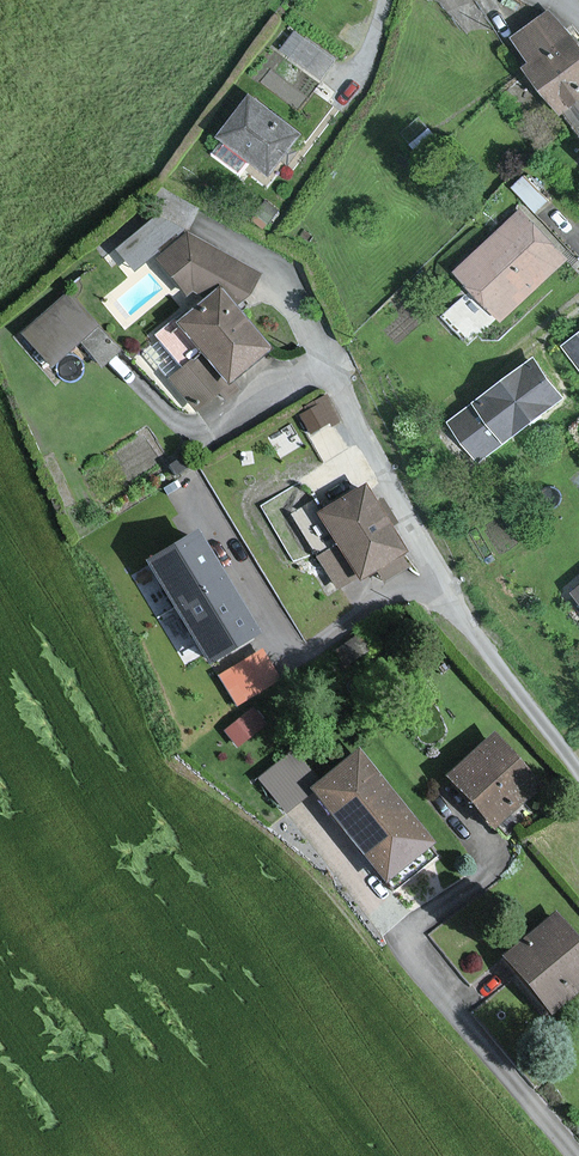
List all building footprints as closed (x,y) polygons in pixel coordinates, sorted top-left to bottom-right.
[(550,13),(515,39),(534,65),(526,70),(563,119),(566,117),(578,134),(578,52),(550,13)] [(335,60),(297,33),(285,50),(323,77),(335,60)] [(308,129),(256,92),(227,133),(279,169),(308,129)] [(568,257),(523,210),(460,269),(505,318),(568,257)] [(269,348),(239,312),(266,274),(183,233),(156,214),(117,246),(130,270),(154,257),(175,286),(199,302),(175,322),(202,354),(169,381),(183,399),(193,392),(202,403),(269,348)] [(120,353),(69,295),(26,332),(54,365),(79,343),(102,369),(120,353)] [(567,344),(578,361),(578,335),(567,344)] [(567,396),(536,356),(454,419),(485,459),(567,396)] [(329,422),(319,405),(302,415),(312,432),(329,422)] [(406,552),(364,485),(317,514),(335,544),(321,553),(340,583),(357,573),(361,580),(378,569),(385,580),(409,566),(402,555),(406,552)] [(258,632),(197,532),(153,558),(213,659),(258,632)] [(261,643),(215,667),(232,701),(279,676),(261,643)] [(266,725),(253,710),(228,730),(240,745),(266,725)] [(540,788),(493,737),(445,781),(492,832),(540,788)] [(310,769),(294,751),(260,778),(289,810),(313,784),(305,773),(310,769)] [(433,842),(360,751),(316,787),(389,878),(433,842)] [(550,918),(499,963),(548,1018),(578,991),(578,951),(550,918)]
